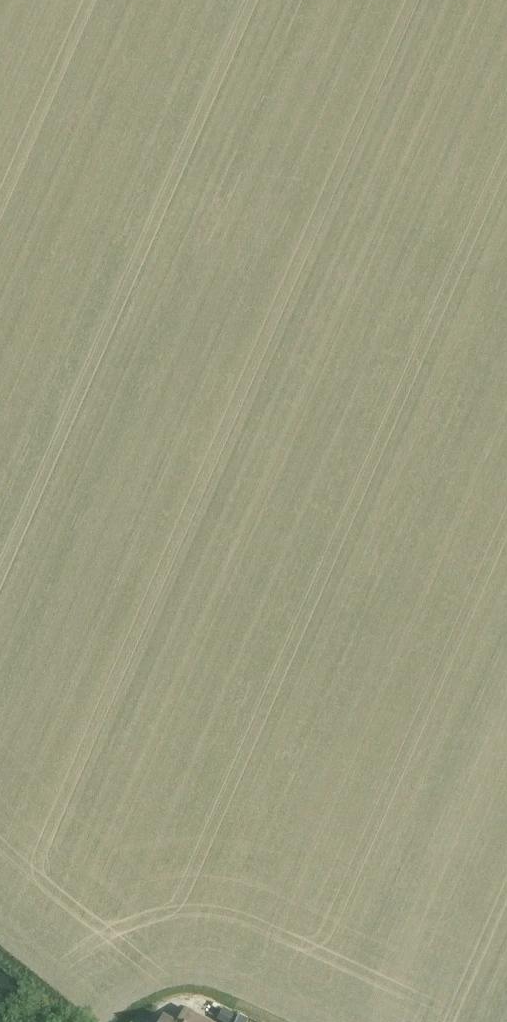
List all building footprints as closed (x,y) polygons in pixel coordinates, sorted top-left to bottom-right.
[(159,1021),(213,1021),(185,1006),(177,1021),(163,1014),(159,1021)] [(216,1019),(221,1021),(229,1021),(234,1014),(222,1007),(216,1019)]
